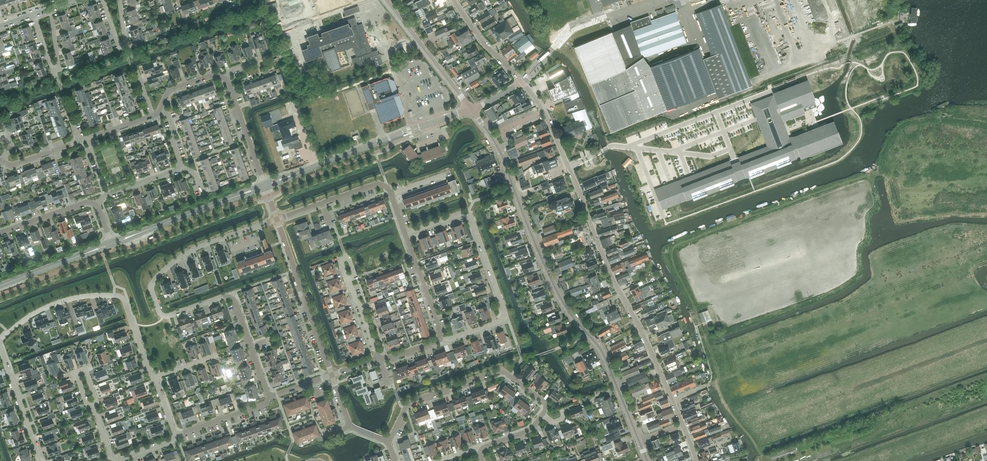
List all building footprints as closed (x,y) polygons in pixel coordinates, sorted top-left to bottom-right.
[(95,3),(94,0),(85,3),(89,12),(99,8),(99,4),(97,4),(96,2),(95,3)] [(196,0),(188,3),(191,12),(199,9),(196,0)] [(199,9),(208,6),(206,0),(198,0),(196,0),(199,9)] [(317,4),(321,13),(351,3),(350,0),(328,0),(317,4)] [(430,4),(428,0),(420,0),(416,2),(419,9),(430,4)] [(164,5),(164,6),(167,14),(175,11),(172,2),(164,5)] [(185,14),(191,12),(188,3),(181,6),(182,9),(180,9),(183,17),(185,16),(185,14)] [(141,6),(140,4),(137,5),(136,5),(131,7),(130,7),(131,10),(128,11),(130,17),(138,15),(139,14),(138,11),(137,11),(135,9),(137,8),(141,6)] [(665,109),(666,110),(716,92),(718,98),(752,86),(721,4),(696,13),(712,56),(703,59),(699,48),(649,67),(665,109)] [(439,13),(447,9),(445,5),(437,9),(439,13)] [(673,5),(666,8),(667,13),(674,11),(675,10),(673,5)] [(346,16),(360,11),(358,6),(344,11),(346,16)] [(918,6),(910,6),(909,23),(917,24),(918,6)] [(477,7),(469,11),(472,16),(478,13),(479,16),(481,15),(479,12),(477,7)] [(488,11),(478,17),(481,23),(495,14),(494,8),(488,11)] [(92,21),(100,18),(99,15),(101,15),(98,9),(90,11),(93,17),(91,18),(89,18),(88,20),(89,22),(92,21)] [(448,17),(455,13),(453,9),(438,17),(439,20),(447,16),(448,17)] [(67,17),(65,13),(66,13),(65,10),(58,13),(59,15),(58,16),(60,22),(67,19),(69,19),(68,16),(67,17)] [(428,20),(430,19),(438,15),(436,10),(425,16),(428,20)] [(613,32),(612,32),(627,69),(643,58),(679,46),(687,43),(676,13),(676,12),(675,12),(674,12),(673,13),(655,19),(651,20),(650,20),(652,24),(633,31),(631,24),(626,26),(617,30),(613,32)] [(455,13),(448,17),(449,19),(447,19),(449,22),(458,18),(455,13)] [(134,26),(143,23),(142,20),(140,21),(138,15),(130,17),(132,24),(133,23),(134,26)] [(490,29),(494,35),(498,42),(508,36),(511,41),(523,34),(520,29),(513,16),(490,29)] [(70,25),(68,22),(74,20),(73,17),(69,19),(67,19),(60,22),(62,28),(63,28),(64,30),(72,28),(74,27),(75,27),(74,24),(71,25),(70,25)] [(307,45),(302,47),(303,50),(302,50),(306,60),(320,55),(325,69),(329,68),(330,72),(342,67),(337,53),(353,47),(357,57),(352,59),(355,67),(373,61),(374,64),(375,66),(384,63),(383,62),(383,61),(380,54),(379,54),(378,50),(373,52),(372,50),(372,49),(364,27),(363,23),(359,25),(358,25),(355,17),(347,20),(349,24),(335,28),(322,33),(323,35),(320,37),(318,33),(308,36),(308,37),(305,38),(307,45)] [(485,30),(497,23),(494,17),(482,24),(485,30)] [(101,21),(100,18),(92,21),(93,24),(94,23),(97,29),(105,26),(103,20),(101,21)] [(22,35),(24,34),(32,32),(30,26),(29,26),(28,23),(20,26),(21,29),(19,29),(22,35)] [(132,36),(140,34),(138,27),(144,25),(143,23),(134,26),(132,26),(130,27),(131,30),(130,30),(132,36)] [(431,25),(425,28),(427,34),(434,31),(431,25)] [(444,28),(435,32),(438,38),(442,36),(443,37),(447,35),(451,33),(450,32),(455,30),(453,25),(447,28),(447,27),(444,28)] [(98,39),(107,36),(106,33),(107,32),(105,26),(97,29),(99,35),(97,36),(98,39)] [(63,41),(75,36),(74,34),(77,33),(74,27),(72,28),(64,30),(65,33),(61,35),(63,41)] [(453,34),(449,37),(454,45),(456,44),(457,43),(460,42),(463,46),(475,39),(474,39),(475,38),(468,28),(456,35),(455,33),(453,34)] [(3,43),(2,38),(8,36),(7,32),(0,35),(0,44),(3,43)] [(26,44),(34,41),(33,38),(34,38),(32,32),(24,34),(27,40),(25,41),(26,43),(26,44)] [(576,46),(575,47),(590,84),(591,84),(599,104),(599,105),(600,105),(611,132),(647,117),(646,116),(635,90),(633,86),(627,69),(612,32),(610,33),(576,46)] [(524,51),(533,44),(525,33),(501,51),(509,62),(515,57),(516,59),(518,60),(521,57),(521,58),(523,56),(527,54),(524,51)] [(140,34),(132,36),(134,43),(136,42),(137,45),(139,44),(145,42),(144,39),(142,40),(140,34)] [(255,34),(251,35),(253,39),(255,45),(258,44),(259,48),(260,51),(267,49),(264,40),(262,36),(256,38),(256,37),(255,34)] [(72,44),(71,41),(76,39),(75,36),(63,41),(65,47),(66,47),(67,49),(74,47),(73,44),(72,44)] [(100,48),(111,44),(110,42),(111,42),(110,38),(109,39),(109,38),(108,38),(107,36),(98,39),(95,40),(96,42),(98,42),(100,48)] [(35,44),(34,41),(26,44),(26,43),(24,44),(25,48),(29,47),(31,52),(38,49),(36,43),(35,44)] [(245,57),(253,54),(251,49),(254,48),(252,42),(249,43),(250,46),(242,49),(245,57)] [(3,43),(0,44),(0,50),(3,49),(4,52),(13,49),(12,45),(5,48),(3,43)] [(104,56),(111,54),(113,53),(112,50),(113,50),(111,44),(100,48),(102,54),(103,54),(104,56)] [(232,62),(239,59),(236,51),(239,50),(237,44),(231,47),(233,51),(229,53),(232,62)] [(470,57),(478,53),(475,46),(467,50),(470,57)] [(65,60),(72,57),(70,51),(75,50),(74,47),(67,49),(68,52),(63,54),(65,60)] [(10,52),(14,51),(13,49),(2,53),(0,53),(0,63),(6,61),(4,56),(11,53),(10,52)] [(32,61),(40,58),(39,56),(40,55),(38,49),(31,52),(33,58),(31,58),(28,59),(29,63),(33,61),(32,61)] [(202,58),(199,59),(200,62),(202,68),(209,66),(207,62),(211,61),(210,59),(208,53),(207,50),(201,53),(202,58)] [(532,60),(539,55),(536,51),(525,59),(528,62),(531,60),(532,60)] [(218,66),(224,64),(223,61),(226,60),(223,53),(220,54),(221,55),(215,57),(218,66)] [(480,64),(479,63),(486,60),(482,53),(468,61),(472,68),(462,73),(468,83),(481,76),(476,67),(480,64)] [(75,64),(73,60),(79,58),(78,55),(72,57),(65,60),(67,66),(68,66),(69,68),(77,66),(76,63),(75,64)] [(451,55),(445,58),(448,63),(454,59),(451,55)] [(188,73),(195,71),(193,65),(196,63),(194,57),(190,58),(192,62),(185,64),(188,73)] [(37,69),(44,67),(42,61),(41,61),(40,58),(32,61),(33,61),(33,64),(34,63),(37,69)] [(640,102),(646,116),(665,109),(649,67),(643,58),(627,69),(633,86),(638,84),(645,100),(640,102)] [(173,79),(180,76),(178,68),(181,67),(178,60),(173,62),(175,68),(170,70),(173,79)] [(15,65),(14,63),(7,65),(6,61),(0,63),(0,72),(14,67),(19,65),(18,63),(15,65)] [(153,63),(143,66),(146,73),(152,71),(154,75),(155,74),(162,72),(161,72),(164,70),(163,67),(160,68),(159,65),(155,67),(153,63)] [(13,71),(15,70),(14,67),(0,72),(2,75),(0,76),(0,81),(8,78),(6,73),(13,71)] [(44,67),(37,69),(39,75),(38,76),(39,79),(46,76),(45,73),(46,73),(44,67)] [(566,76),(563,69),(550,76),(555,86),(549,89),(553,101),(560,98),(562,97),(564,96),(566,101),(563,102),(567,113),(572,112),(576,121),(563,126),(565,130),(566,133),(568,137),(573,135),(573,136),(583,132),(583,131),(592,127),(588,117),(584,108),(585,108),(580,97),(577,91),(572,79),(572,80),(570,75),(566,76)] [(499,88),(502,86),(510,79),(503,70),(492,79),(499,88)] [(164,76),(163,72),(151,76),(152,79),(148,80),(150,87),(160,83),(158,79),(164,76)] [(270,77),(274,86),(280,83),(276,72),(272,74),(273,76),(270,77)] [(115,82),(124,79),(123,74),(121,74),(121,73),(113,75),(115,82)] [(270,87),(274,86),(270,77),(265,78),(270,90),(271,90),(270,87)] [(390,77),(361,87),(369,110),(370,109),(375,108),(381,124),(404,115),(396,94),(397,94),(396,89),(395,90),(390,77)] [(0,81),(0,87),(1,86),(2,87),(1,87),(2,90),(0,90),(17,85),(16,81),(9,83),(8,78),(0,81)] [(268,91),(270,90),(265,78),(260,80),(263,89),(266,88),(268,91)] [(114,88),(126,84),(124,79),(115,82),(117,85),(114,87),(114,88)] [(257,79),(254,80),(255,82),(259,94),(261,93),(260,90),(263,89),(260,80),(258,81),(257,79)] [(472,89),(479,84),(477,80),(470,84),(472,89)] [(255,82),(250,84),(253,93),(256,92),(258,94),(259,94),(255,82)] [(702,170),(654,189),(662,212),(843,142),(835,122),(788,140),(778,114),(782,113),(785,120),(817,108),(807,82),(774,94),(780,108),(776,109),(771,97),(754,104),(770,144),(702,170)] [(247,83),(244,84),(248,95),(253,93),(250,84),(248,85),(247,83)] [(119,92),(128,89),(126,84),(114,88),(115,90),(118,89),(119,92)] [(209,87),(212,96),(215,95),(216,97),(218,97),(217,94),(214,85),(209,87)] [(209,97),(212,96),(209,87),(203,89),(208,101),(209,100),(209,97)] [(118,98),(130,94),(128,89),(119,92),(120,95),(117,97),(118,98)] [(206,101),(208,101),(203,89),(198,91),(202,99),(205,98),(206,101)] [(522,90),(510,97),(511,99),(512,98),(513,99),(516,97),(518,101),(514,103),(516,105),(519,103),(527,98),(522,90)] [(199,101),(202,99),(198,91),(193,92),(197,104),(199,104),(199,101)] [(85,93),(77,96),(79,101),(92,96),(91,93),(89,94),(88,92),(85,93)] [(196,105),(197,104),(193,92),(188,94),(191,103),(194,102),(196,105)] [(123,102),(132,99),(130,94),(118,98),(118,100),(122,99),(123,102)] [(186,105),(191,103),(188,94),(183,96),(186,105)] [(92,96),(79,101),(81,106),(88,103),(91,102),(90,99),(93,98),(92,96)] [(187,107),(186,105),(183,96),(178,98),(179,100),(181,107),(184,106),(185,108),(187,107)] [(50,106),(57,103),(55,98),(44,101),(46,107),(50,106)] [(122,109),(133,104),(135,104),(134,101),(132,101),(132,99),(123,102),(124,105),(121,106),(122,109)] [(530,103),(529,101),(515,107),(513,109),(515,113),(519,111),(518,109),(523,107),(524,110),(531,106),(532,105),(531,103),(530,103)] [(88,103),(81,106),(83,111),(85,111),(84,110),(90,108),(92,108),(95,107),(96,106),(95,104),(92,105),(91,102),(88,103)] [(133,104),(122,109),(122,110),(125,109),(126,113),(135,110),(133,104)] [(213,115),(223,111),(221,106),(214,109),(215,112),(213,113),(213,115)] [(492,121),(498,118),(492,106),(485,110),(492,121)] [(90,108),(84,110),(85,111),(86,115),(94,113),(93,109),(96,108),(95,107),(92,108),(90,108)] [(53,116),(60,113),(59,108),(51,111),(48,112),(50,117),(53,116)] [(12,124),(22,121),(21,117),(28,113),(26,109),(16,113),(17,116),(10,119),(12,124)] [(94,113),(86,115),(88,121),(96,118),(98,117),(97,112),(94,113)] [(495,122),(492,123),(493,126),(495,125),(508,119),(505,113),(502,114),(502,115),(499,117),(500,119),(495,122)] [(269,114),(261,117),(264,125),(272,122),(269,114)] [(88,121),(87,121),(88,124),(89,123),(90,126),(98,123),(97,120),(100,118),(100,116),(99,117),(88,121)] [(217,125),(227,121),(225,116),(217,119),(219,122),(216,123),(217,125)] [(182,126),(190,123),(189,120),(191,119),(190,117),(181,120),(182,126)] [(293,117),(269,126),(274,141),(298,133),(293,117)] [(534,129),(533,129),(534,132),(535,132),(544,129),(547,128),(544,120),(535,124),(537,127),(533,129),(534,129)] [(22,121),(12,124),(14,130),(21,128),(22,131),(29,128),(27,123),(24,124),(23,124),(22,121)] [(158,124),(153,126),(156,133),(160,131),(161,134),(165,133),(162,127),(159,128),(158,124)] [(220,135),(230,132),(228,126),(221,129),(222,132),(220,133),(220,135)] [(186,136),(194,133),(192,130),(195,129),(194,127),(184,131),(186,136)] [(21,140),(32,137),(31,134),(33,133),(31,128),(25,130),(26,133),(20,136),(21,140)] [(143,129),(138,131),(141,141),(146,140),(145,137),(143,129)] [(540,137),(548,134),(546,129),(536,133),(537,136),(540,136),(540,137)] [(138,131),(132,133),(135,140),(136,143),(141,141),(138,131)] [(298,133),(274,141),(279,157),(303,148),(298,133)] [(123,140),(121,141),(123,148),(126,147),(131,145),(130,142),(127,135),(122,137),(123,140)] [(508,152),(516,148),(517,148),(529,143),(525,135),(513,140),(515,144),(506,148),(508,152)] [(32,137),(21,140),(23,145),(30,143),(31,146),(37,144),(35,139),(33,140),(32,137)] [(190,146),(197,143),(196,140),(198,139),(198,137),(188,141),(190,146)] [(232,137),(225,139),(226,142),(223,143),(224,145),(234,142),(232,137)] [(532,143),(528,145),(530,148),(533,147),(538,145),(542,143),(543,146),(551,143),(549,137),(547,138),(546,138),(543,140),(536,142),(536,141),(532,143)] [(410,144),(404,149),(402,151),(405,154),(413,148),(410,144)] [(434,147),(438,157),(444,155),(443,152),(441,145),(434,147)] [(202,149),(201,147),(192,151),(193,156),(201,154),(200,150),(202,149)] [(230,155),(240,152),(238,147),(231,149),(232,153),(230,154),(230,155)] [(428,149),(431,159),(438,157),(434,147),(428,149)] [(552,147),(541,151),(518,160),(520,165),(540,158),(540,157),(543,156),(545,156),(546,160),(556,157),(552,147)] [(303,148),(279,157),(284,171),(307,162),(307,159),(303,148)] [(413,148),(405,154),(408,158),(416,151),(413,148)] [(508,152),(507,152),(510,159),(519,155),(516,148),(508,152)] [(163,153),(160,154),(164,164),(164,163),(165,165),(168,164),(168,162),(166,156),(169,155),(167,149),(162,151),(163,153)] [(422,154),(423,157),(425,161),(431,159),(428,149),(421,152),(422,154)] [(416,151),(408,158),(411,161),(418,156),(419,155),(418,155),(416,151)] [(164,164),(160,154),(157,155),(156,153),(151,155),(153,161),(156,159),(159,166),(164,164)] [(474,153),(470,154),(471,159),(474,161),(475,160),(477,166),(496,159),(494,153),(478,159),(478,158),(474,154),(474,153)] [(71,164),(82,161),(80,155),(67,160),(69,165),(71,164)] [(140,162),(143,172),(149,170),(148,167),(151,166),(148,156),(142,158),(143,160),(140,162)] [(234,166),(244,162),(242,157),(235,160),(236,163),(233,164),(234,166)] [(534,166),(531,167),(534,174),(559,165),(556,157),(542,162),(534,166)] [(496,159),(477,166),(479,171),(498,165),(496,159)] [(211,165),(213,164),(218,162),(217,160),(212,162),(203,165),(204,170),(212,168),(211,165)] [(73,169),(84,166),(82,161),(71,164),(73,169)] [(143,172),(140,162),(136,163),(136,161),(130,163),(134,172),(137,171),(138,174),(143,172)] [(52,162),(46,163),(50,172),(54,171),(55,173),(57,174),(59,173),(58,168),(56,162),(52,163),(52,162)] [(42,167),(39,168),(41,174),(41,175),(42,177),(45,176),(45,174),(50,172),(46,163),(41,165),(42,167)] [(72,176),(75,175),(85,171),(84,166),(73,169),(74,172),(72,173),(72,176)] [(239,173),(237,174),(238,176),(247,172),(246,167),(238,170),(239,173)] [(35,168),(30,169),(33,178),(38,177),(38,178),(39,178),(42,177),(41,175),(41,174),(39,168),(35,169),(35,168)] [(25,173),(22,174),(24,181),(25,184),(28,184),(29,183),(28,180),(33,178),(30,169),(24,171),(25,173)] [(80,179),(87,176),(85,171),(75,175),(77,180),(79,179),(80,179)] [(208,181),(215,178),(214,175),(217,174),(216,172),(206,175),(208,181)] [(605,173),(583,182),(585,189),(598,184),(598,182),(607,178),(605,173)] [(18,174),(13,175),(16,184),(21,183),(21,185),(25,184),(24,181),(22,174),(18,175),(18,174)] [(8,179),(5,180),(5,181),(6,185),(7,187),(8,190),(17,187),(16,184),(13,175),(7,177),(8,179)] [(81,184),(91,180),(89,175),(87,176),(80,179),(79,179),(81,184)] [(484,179),(487,188),(500,184),(498,177),(491,179),(490,176),(484,179)] [(522,186),(523,190),(532,187),(530,182),(528,183),(526,178),(520,180),(522,185),(522,186)] [(182,181),(181,179),(174,181),(178,191),(184,189),(184,190),(189,189),(186,180),(182,181)] [(454,179),(407,196),(408,197),(411,206),(412,208),(459,191),(460,191),(455,179),(454,179)] [(567,188),(564,179),(553,183),(553,182),(548,183),(548,181),(541,184),(543,190),(550,187),(553,185),(556,192),(567,188)] [(85,188),(93,185),(91,180),(81,184),(81,185),(80,185),(82,189),(83,189),(85,188)] [(219,182),(210,186),(212,191),(219,188),(218,185),(222,184),(221,182),(219,182)] [(170,188),(168,183),(160,186),(164,196),(171,193),(172,197),(176,195),(173,187),(170,188)] [(85,188),(83,189),(83,191),(84,194),(95,191),(93,185),(85,188)] [(57,192),(60,201),(65,199),(64,197),(68,196),(64,187),(56,190),(57,192)] [(147,204),(151,203),(149,199),(157,196),(154,188),(146,191),(148,196),(145,197),(147,204)] [(601,188),(598,189),(590,192),(589,193),(591,198),(604,193),(601,188)] [(603,196),(601,197),(603,203),(605,202),(617,197),(618,201),(621,200),(620,196),(619,196),(617,191),(603,196)] [(54,203),(60,201),(57,192),(48,195),(51,202),(54,201),(54,203)] [(149,208),(148,205),(145,199),(142,200),(140,193),(134,195),(137,205),(141,204),(143,210),(149,208)] [(47,203),(51,202),(48,195),(40,198),(43,207),(48,205),(47,203)] [(556,206),(554,206),(556,212),(557,213),(558,214),(559,214),(560,214),(561,214),(562,213),(561,210),(565,209),(566,210),(570,209),(570,207),(574,205),(574,204),(574,203),(573,201),(572,200),(570,196),(557,201),(556,201),(557,205),(556,206)] [(379,201),(381,209),(387,207),(383,197),(381,197),(382,200),(379,201)] [(601,197),(590,201),(592,207),(600,204),(601,207),(604,206),(603,203),(601,197)] [(38,209),(43,207),(40,198),(31,201),(34,208),(37,207),(38,209)] [(503,201),(502,198),(496,200),(497,203),(499,210),(509,206),(507,200),(503,201)] [(377,213),(376,211),(373,200),(371,201),(372,204),(368,205),(372,215),(377,213)] [(381,209),(379,201),(375,202),(374,200),(373,200),(376,211),(381,209)] [(30,210),(34,208),(31,201),(23,204),(26,213),(31,211),(30,210)] [(113,216),(123,212),(122,209),(127,207),(125,202),(117,204),(118,207),(111,210),(113,216)] [(372,215),(368,205),(365,206),(364,203),(362,204),(366,214),(367,217),(372,215)] [(609,212),(617,209),(616,206),(618,206),(617,203),(615,203),(607,206),(609,212)] [(9,219),(14,217),(13,216),(17,214),(14,207),(13,204),(11,205),(12,208),(6,210),(7,215),(9,219)] [(21,215),(26,213),(23,204),(14,207),(17,214),(20,213),(21,215)] [(361,216),(358,208),(355,210),(354,207),(352,207),(356,218),(361,216)] [(351,220),(348,212),(345,213),(344,210),(342,211),(346,222),(351,220)] [(346,223),(346,222),(342,211),(340,212),(341,214),(338,216),(341,226),(347,224),(346,223)] [(605,211),(598,214),(600,219),(601,219),(602,220),(608,218),(607,217),(605,211)] [(123,212),(113,216),(115,221),(122,219),(124,222),(131,219),(129,214),(124,216),(123,212)] [(591,215),(593,221),(594,221),(600,219),(598,214),(597,214),(597,213),(595,214),(595,212),(592,213),(592,215),(591,215)] [(619,215),(620,222),(625,221),(624,216),(627,215),(627,213),(624,214),(619,215)] [(82,219),(81,216),(75,219),(76,222),(80,220),(82,227),(91,223),(89,217),(82,219)] [(507,220),(506,217),(499,219),(495,221),(497,226),(504,223),(506,228),(516,224),(514,218),(507,220)] [(608,218),(602,220),(604,227),(610,225),(612,224),(611,221),(609,222),(608,218)] [(68,229),(65,220),(58,222),(60,226),(59,227),(61,233),(66,232),(68,237),(74,235),(71,228),(68,229)] [(300,231),(310,228),(310,225),(308,226),(307,221),(297,225),(300,231)] [(91,223),(82,227),(84,233),(80,235),(82,238),(88,236),(87,232),(94,230),(91,223)] [(585,223),(574,227),(577,236),(583,234),(584,235),(582,236),(584,240),(579,242),(578,243),(579,245),(579,246),(581,247),(584,246),(584,245),(585,244),(590,242),(587,233),(588,233),(588,232),(588,233),(587,230),(587,229),(585,223)] [(460,235),(460,237),(466,234),(467,237),(469,236),(468,234),(466,226),(463,227),(462,224),(456,226),(460,235)] [(53,233),(51,225),(44,228),(47,237),(52,235),(53,240),(59,238),(57,232),(53,233)] [(545,236),(556,231),(553,225),(542,229),(545,236)] [(623,228),(623,225),(616,226),(610,228),(610,227),(597,231),(599,236),(609,233),(609,231),(611,231),(612,232),(617,230),(618,234),(625,231),(623,228)] [(460,238),(460,237),(460,235),(456,226),(451,228),(452,231),(449,232),(452,239),(453,241),(460,238)] [(559,241),(558,238),(573,233),(571,227),(542,238),(545,246),(549,245),(550,248),(560,244),(564,243),(564,240),(560,242),(559,241)] [(310,228),(300,231),(302,238),(304,238),(305,240),(309,239),(308,236),(311,235),(310,232),(312,231),(310,228)] [(33,241),(41,238),(38,230),(30,232),(33,241)] [(322,231),(326,242),(333,239),(329,230),(325,232),(324,230),(322,231)] [(452,239),(449,232),(447,232),(446,230),(440,231),(444,242),(452,239)] [(320,244),(326,242),(322,231),(320,232),(321,233),(316,235),(320,244)] [(436,245),(444,242),(440,231),(435,233),(436,236),(433,237),(435,243),(436,245)] [(516,232),(505,237),(507,242),(511,241),(512,245),(523,241),(520,234),(517,235),(516,232)] [(24,237),(23,235),(21,236),(16,237),(20,248),(21,247),(20,246),(24,245),(24,246),(30,244),(27,236),(24,237)] [(313,247),(320,244),(316,235),(309,237),(311,240),(308,242),(309,245),(312,243),(313,247)] [(435,243),(433,237),(431,238),(430,235),(424,237),(428,247),(428,248),(433,246),(433,244),(435,243)] [(624,246),(629,244),(638,240),(636,236),(619,242),(620,247),(624,245),(624,246)] [(266,237),(265,237),(260,239),(262,244),(263,248),(269,246),(266,237)] [(423,249),(428,247),(424,237),(419,239),(420,242),(417,243),(420,251),(423,250),(423,249)] [(603,248),(608,246),(608,245),(612,244),(610,237),(600,240),(603,248)] [(10,243),(9,240),(3,242),(7,253),(12,252),(13,255),(18,253),(14,242),(10,243)] [(466,248),(465,245),(458,248),(459,251),(461,250),(462,253),(461,253),(462,257),(464,256),(464,257),(473,253),(471,246),(466,248)] [(518,250),(517,247),(510,250),(511,254),(515,253),(517,259),(528,255),(526,248),(518,250)] [(583,251),(586,258),(587,261),(595,257),(592,247),(583,250),(580,251),(581,252),(583,251)] [(616,247),(606,251),(608,256),(618,252),(621,251),(623,250),(622,248),(616,247)] [(626,257),(635,253),(633,247),(607,257),(609,264),(621,260),(619,255),(620,255),(621,255),(625,254),(626,257)] [(218,255),(216,256),(219,266),(222,265),(221,262),(228,260),(227,259),(230,258),(228,252),(225,253),(223,248),(217,251),(218,255)] [(271,249),(241,260),(238,261),(238,262),(238,263),(241,271),(242,273),(275,261),(275,259),(276,259),(273,250),(272,251),(271,249)] [(561,250),(553,253),(556,258),(563,256),(561,250)] [(631,267),(648,259),(646,253),(628,260),(631,267)] [(210,255),(203,258),(203,260),(202,261),(204,265),(205,264),(207,270),(213,268),(214,269),(218,268),(214,259),(212,260),(210,255)] [(428,269),(438,266),(436,259),(440,258),(439,255),(431,257),(433,260),(426,263),(426,264),(425,266),(426,267),(427,268),(428,269)] [(571,258),(558,263),(560,267),(561,270),(574,266),(574,265),(576,265),(575,262),(573,262),(571,258)] [(596,262),(595,259),(579,265),(580,269),(588,266),(589,270),(593,268),(598,266),(597,265),(598,265),(597,262),(596,262)] [(324,271),(335,267),(334,263),(333,264),(332,262),(329,263),(328,260),(319,264),(320,267),(322,266),(324,271)] [(467,263),(466,260),(461,262),(462,265),(465,264),(467,270),(478,266),(477,265),(478,264),(478,263),(478,261),(477,261),(476,261),(476,260),(467,263)] [(527,263),(526,260),(519,262),(520,265),(521,265),(524,273),(534,269),(532,261),(527,263)] [(195,262),(188,265),(193,277),(197,276),(198,277),(203,275),(201,270),(199,271),(195,262)] [(623,262),(611,267),(614,274),(626,269),(623,262)] [(397,270),(401,280),(406,278),(402,265),(400,266),(401,268),(397,270)] [(324,280),(334,276),(333,273),(336,272),(335,271),(336,270),(335,267),(324,271),(325,276),(323,276),(324,280)] [(433,274),(430,275),(433,282),(443,278),(441,272),(442,271),(445,270),(444,267),(441,268),(435,270),(435,271),(433,274)] [(620,286),(631,281),(627,272),(632,270),(631,267),(622,271),(623,273),(615,277),(618,282),(620,286)] [(401,280),(397,270),(394,271),(393,268),(391,269),(396,282),(401,280)] [(391,283),(396,282),(391,269),(389,269),(390,272),(387,273),(390,281),(391,283)] [(181,287),(191,283),(187,272),(184,274),(183,271),(180,272),(176,273),(181,287)] [(380,288),(386,286),(385,284),(385,283),(381,272),(379,273),(380,276),(377,277),(380,285),(380,286),(380,287),(380,288)] [(390,281),(387,273),(384,274),(383,272),(381,272),(385,283),(385,284),(386,286),(391,284),(391,283),(390,281)] [(472,275),(471,272),(464,274),(466,280),(470,278),(472,283),(482,279),(480,272),(472,275)] [(521,282),(526,281),(526,282),(529,282),(530,285),(540,281),(537,275),(533,276),(532,273),(524,276),(519,278),(521,282)] [(588,274),(583,276),(584,281),(587,281),(588,284),(590,283),(598,281),(596,275),(589,277),(588,274)] [(380,285),(377,277),(374,278),(373,275),(371,276),(375,286),(375,288),(375,289),(380,287),(380,286),(380,285)] [(329,287),(341,283),(340,279),(338,280),(338,278),(335,279),(334,276),(324,280),(325,283),(327,282),(329,287)] [(376,289),(375,289),(375,288),(375,286),(371,276),(369,277),(370,279),(367,281),(370,289),(371,291),(372,291),(376,289)] [(275,287),(284,284),(282,278),(271,281),(274,288),(275,287)] [(437,295),(447,291),(446,287),(450,286),(447,280),(441,282),(442,285),(435,288),(437,295)] [(170,281),(161,284),(164,294),(168,292),(168,294),(170,293),(174,291),(174,292),(178,291),(175,282),(171,284),(170,281)] [(581,286),(569,290),(572,296),(583,293),(582,289),(587,288),(590,286),(591,286),(592,289),(591,289),(592,293),(598,291),(597,288),(600,287),(598,281),(590,283),(588,284),(586,285),(581,287),(581,286)] [(330,295),(339,292),(338,289),(341,288),(341,286),(342,286),(341,283),(329,287),(331,291),(329,292),(330,295)] [(634,288),(631,290),(634,296),(648,288),(647,285),(639,289),(638,287),(639,286),(638,283),(632,286),(634,288)] [(277,292),(286,289),(284,284),(275,287),(277,292)] [(477,287),(476,284),(470,286),(471,290),(474,289),(476,295),(487,292),(486,290),(487,290),(487,289),(486,287),(485,286),(484,285),(477,287)] [(540,290),(539,287),(532,290),(533,293),(533,295),(532,297),(533,298),(534,299),(535,299),(535,301),(547,297),(544,289),(540,290)] [(253,295),(255,295),(253,288),(242,291),(245,298),(253,295)] [(408,296),(415,294),(413,288),(405,291),(406,297),(408,296)] [(648,288),(634,296),(637,301),(646,296),(647,295),(645,292),(649,290),(648,288)] [(279,297),(287,294),(286,289),(277,292),(279,297)] [(608,289),(601,292),(597,294),(599,300),(611,295),(608,289)] [(335,302),(346,298),(345,295),(344,295),(343,294),(340,295),(339,292),(330,295),(331,298),(333,298),(335,302)] [(439,302),(441,308),(451,304),(451,303),(452,303),(451,299),(455,298),(453,292),(442,296),(443,299),(439,300),(439,302)] [(281,302),(289,299),(287,294),(279,297),(281,302)] [(255,300),(253,295),(245,298),(247,303),(255,300)] [(651,298),(632,306),(635,312),(642,309),(642,308),(646,307),(644,304),(648,302),(650,305),(654,304),(652,300),(654,299),(654,298),(653,297),(651,298)] [(335,311),(345,307),(344,305),(347,304),(346,302),(348,302),(346,298),(335,302),(336,307),(334,308),(335,311)] [(377,310),(388,306),(385,298),(377,301),(378,304),(375,305),(377,310)] [(283,308),(291,304),(289,299),(281,302),(283,308)] [(410,307),(419,304),(417,299),(409,301),(408,302),(410,307)] [(248,308),(257,305),(255,300),(247,303),(248,308)] [(599,303),(593,306),(594,307),(585,311),(586,314),(609,304),(607,300),(599,303)] [(482,319),(490,317),(488,308),(491,307),(489,302),(485,303),(487,306),(479,309),(482,319)] [(543,304),(542,302),(535,304),(537,310),(541,308),(543,312),(546,311),(547,312),(549,311),(549,310),(553,309),(551,302),(546,303),(543,304)] [(656,304),(641,311),(643,316),(659,309),(663,308),(664,306),(663,304),(662,302),(656,304)] [(86,304),(74,308),(78,317),(87,314),(88,317),(94,315),(91,306),(87,307),(86,304)] [(96,312),(100,324),(104,322),(102,317),(109,314),(110,316),(116,314),(113,305),(108,306),(107,305),(105,306),(104,304),(98,306),(100,313),(97,314),(96,312)] [(284,313),(293,310),(291,304),(283,308),(284,313)] [(409,307),(411,312),(421,309),(419,304),(410,307),(409,307)] [(220,305),(215,307),(218,316),(223,314),(225,321),(229,319),(225,308),(222,309),(220,305)] [(250,313),(259,310),(257,305),(248,308),(250,313)] [(469,324),(477,321),(474,313),(477,312),(474,305),(471,306),(473,310),(465,313),(469,324)] [(383,317),(389,315),(388,312),(390,312),(388,306),(377,310),(379,315),(382,314),(383,317)] [(610,311),(608,306),(602,308),(607,318),(604,319),(606,324),(609,323),(621,317),(620,316),(621,316),(620,314),(619,314),(619,313),(616,308),(610,311)] [(212,315),(209,316),(211,322),(219,319),(218,316),(215,307),(210,309),(212,315)] [(340,318),(352,314),(351,310),(349,311),(349,309),(346,310),(345,307),(335,311),(336,314),(339,313),(340,318)] [(65,312),(64,308),(56,311),(60,324),(68,321),(67,318),(71,317),(69,311),(65,312)] [(412,318),(423,314),(421,309),(411,312),(412,318)] [(252,318),(260,315),(259,310),(250,313),(252,318)] [(295,315),(295,314),(293,310),(284,313),(286,318),(295,315)] [(706,322),(712,320),(709,310),(700,314),(702,319),(705,318),(706,322)] [(204,311),(199,312),(202,322),(203,324),(208,322),(208,323),(211,322),(209,316),(206,317),(204,311)] [(196,321),(193,322),(195,328),(198,326),(197,324),(202,322),(199,312),(194,314),(196,321)] [(664,312),(657,315),(646,320),(649,329),(657,326),(657,327),(671,322),(666,312),(664,312)] [(554,315),(553,313),(547,315),(548,317),(547,318),(548,321),(549,321),(549,320),(550,324),(561,320),(559,314),(554,315)] [(288,324),(299,320),(296,314),(295,314),(295,315),(286,318),(288,324)] [(341,326),(351,323),(350,320),(352,319),(352,318),(353,317),(352,314),(340,318),(342,323),(340,323),(341,326)] [(392,323),(391,318),(392,317),(391,314),(389,315),(383,317),(384,320),(381,321),(383,326),(392,323)] [(414,323),(424,319),(423,314),(412,318),(414,323)] [(254,323),(262,320),(260,315),(252,318),(254,323)] [(464,321),(462,315),(459,316),(452,318),(456,329),(463,326),(461,322),(464,321)] [(188,316),(183,318),(186,328),(191,326),(192,328),(192,329),(193,331),(196,330),(195,328),(193,322),(192,319),(189,319),(188,316)] [(47,318),(35,321),(38,329),(43,327),(44,330),(53,326),(52,322),(49,323),(47,318)] [(180,326),(177,327),(179,333),(182,332),(181,329),(186,328),(183,318),(178,320),(180,326)] [(416,328),(418,327),(426,324),(424,319),(414,323),(416,328)] [(264,325),(262,320),(254,323),(256,328),(264,325)] [(291,330),(301,327),(299,320),(288,324),(291,330)] [(614,332),(620,328),(616,321),(609,325),(610,325),(598,332),(600,336),(612,329),(614,332)] [(396,330),(396,331),(398,330),(397,328),(397,327),(395,327),(393,322),(392,323),(383,326),(385,331),(388,330),(389,333),(396,330)] [(346,334),(357,329),(356,326),(355,326),(354,325),(352,326),(351,323),(341,326),(342,330),(344,329),(346,334)] [(559,327),(558,324),(551,327),(552,331),(553,332),(556,331),(558,335),(567,331),(565,325),(559,327)] [(75,328),(77,333),(85,331),(83,325),(75,328)] [(226,337),(237,333),(236,329),(235,330),(234,328),(231,329),(230,325),(222,327),(226,337)] [(264,325),(256,328),(258,335),(268,331),(266,325),(264,325)] [(670,330),(661,334),(664,341),(682,333),(679,326),(670,330)] [(293,336),(303,333),(301,327),(291,330),(293,336)] [(346,342),(356,339),(355,336),(358,335),(357,333),(359,333),(357,329),(346,334),(347,338),(345,339),(346,342)] [(428,329),(420,332),(422,337),(430,334),(428,329)] [(397,333),(396,331),(396,330),(389,333),(389,336),(387,337),(389,342),(398,339),(396,334),(397,333)] [(506,338),(503,330),(496,333),(500,343),(504,341),(506,347),(512,345),(509,337),(506,338)] [(25,338),(22,339),(24,345),(27,344),(28,345),(33,343),(35,348),(35,350),(36,351),(40,350),(40,348),(39,347),(38,347),(36,341),(34,342),(30,331),(24,333),(25,338)] [(128,336),(127,335),(126,334),(125,331),(114,335),(113,332),(107,334),(108,337),(111,336),(112,338),(115,337),(116,342),(127,338),(127,337),(128,336)] [(229,346),(236,344),(235,340),(238,339),(237,336),(238,336),(237,333),(226,337),(229,346)] [(303,339),(304,340),(305,339),(303,333),(293,336),(295,343),(303,339)] [(493,342),(491,335),(484,337),(487,347),(492,346),(494,352),(499,350),(496,341),(493,342)] [(662,340),(660,335),(657,336),(658,339),(656,339),(655,337),(650,339),(652,345),(658,343),(658,342),(662,340)] [(203,354),(210,352),(207,344),(210,343),(208,336),(205,337),(206,341),(200,344),(203,354)] [(186,348),(190,359),(192,358),(193,359),(194,359),(196,358),(196,357),(198,356),(197,353),(200,352),(195,337),(191,338),(194,345),(186,348)] [(661,355),(671,351),(669,348),(675,346),(671,338),(664,342),(665,345),(658,348),(661,355)] [(305,345),(304,340),(303,339),(295,343),(297,348),(305,345)] [(351,349),(363,345),(362,342),(360,342),(360,341),(357,342),(356,339),(346,342),(347,345),(350,344),(351,349)] [(398,339),(389,342),(390,347),(393,346),(394,349),(402,346),(401,344),(400,344),(398,339)] [(481,347),(478,339),(471,342),(475,352),(479,350),(480,354),(486,352),(483,346),(481,347)] [(635,348),(643,344),(641,339),(633,343),(635,348)] [(627,346),(624,340),(610,347),(613,353),(620,350),(621,352),(628,348),(627,346)] [(232,356),(244,352),(243,348),(241,349),(241,346),(238,347),(236,344),(229,346),(232,356)] [(458,345),(462,357),(472,353),(469,346),(465,347),(464,344),(462,345),(462,344),(458,345)] [(638,353),(646,349),(643,344),(635,348),(633,350),(634,352),(636,351),(637,351),(638,353)] [(85,364),(85,363),(85,362),(88,361),(85,353),(88,352),(85,345),(82,346),(84,351),(76,354),(80,364),(82,363),(82,364),(83,365),(85,364)] [(122,348),(121,345),(115,347),(116,350),(120,349),(122,357),(133,353),(130,345),(124,347),(122,348)] [(299,353),(307,350),(305,345),(297,348),(299,353)] [(363,345),(351,349),(353,354),(351,355),(352,358),(362,354),(361,352),(363,350),(363,349),(364,348),(363,345)] [(453,360),(462,357),(458,345),(455,346),(455,347),(453,348),(454,351),(450,352),(453,360)] [(267,361),(276,357),(278,357),(276,351),(277,351),(276,348),(271,350),(272,353),(265,355),(267,361)] [(300,358),(309,355),(307,350),(299,353),(300,358)] [(589,370),(593,368),(592,364),(599,361),(594,350),(582,356),(589,370)] [(103,363),(104,366),(108,365),(109,364),(113,363),(112,360),(108,361),(106,355),(105,355),(104,351),(97,354),(99,358),(98,358),(100,364),(103,363)] [(453,360),(450,352),(447,354),(446,351),(443,352),(443,351),(440,352),(444,363),(453,360)] [(640,360),(648,357),(646,351),(633,356),(635,360),(637,359),(638,362),(640,361),(640,360)] [(236,365),(243,362),(242,359),(245,358),(244,355),(245,355),(244,352),(232,356),(236,365)] [(431,359),(434,367),(435,369),(436,372),(440,371),(438,365),(444,363),(440,352),(436,353),(437,354),(434,355),(435,358),(431,359)] [(57,374),(57,373),(57,372),(59,372),(57,366),(56,364),(59,363),(57,357),(56,353),(51,355),(53,362),(47,364),(51,374),(53,374),(54,374),(55,375),(57,374)] [(67,369),(74,366),(71,359),(74,358),(72,353),(66,355),(68,358),(64,359),(67,369)] [(302,363),(311,360),(309,355),(300,358),(302,363)] [(272,368),(282,364),(281,360),(279,359),(277,360),(276,357),(267,361),(269,366),(271,365),(272,368)] [(434,367),(431,359),(428,360),(427,358),(424,358),(424,357),(421,358),(425,370),(434,367)] [(668,372),(680,367),(676,357),(664,363),(668,372)] [(129,361),(128,358),(121,360),(122,363),(125,362),(128,369),(137,366),(135,359),(129,361)] [(419,372),(425,370),(421,358),(417,360),(418,361),(415,362),(416,364),(413,366),(415,373),(416,375),(420,374),(419,372)] [(304,368),(312,365),(311,360),(302,363),(304,368)] [(582,376),(589,372),(582,360),(575,363),(582,376)] [(640,369),(651,364),(651,363),(651,362),(651,361),(650,361),(650,360),(638,364),(640,369)] [(239,375),(251,370),(249,367),(248,368),(247,365),(244,366),(243,362),(236,365),(239,375)] [(622,370),(630,367),(629,364),(628,362),(620,365),(622,370)] [(22,365),(18,366),(21,373),(24,372),(25,377),(31,375),(38,373),(37,369),(32,370),(31,370),(31,368),(31,367),(30,367),(29,363),(26,364),(25,363),(24,363),(23,364),(22,365)] [(220,366),(219,363),(211,366),(215,376),(223,373),(222,373),(225,372),(223,365),(220,366)] [(109,364),(108,365),(102,367),(103,370),(99,371),(99,372),(95,374),(95,375),(95,376),(94,377),(95,378),(96,379),(97,379),(97,381),(102,379),(108,377),(105,369),(110,368),(109,364)] [(283,367),(282,364),(272,368),(273,371),(271,371),(273,377),(282,373),(280,368),(283,367)] [(415,373),(413,366),(409,367),(408,364),(406,365),(405,364),(402,365),(406,377),(415,373)] [(529,366),(526,364),(522,369),(524,371),(525,372),(523,374),(529,378),(535,370),(529,366)] [(304,368),(302,368),(305,375),(315,372),(312,365),(304,368)] [(396,380),(406,377),(402,365),(398,366),(399,367),(397,368),(398,371),(394,372),(396,380)] [(640,372),(637,366),(621,372),(624,378),(626,378),(630,387),(649,380),(645,371),(640,372)] [(203,368),(202,368),(201,367),(199,368),(199,369),(199,370),(197,370),(199,375),(198,375),(201,381),(208,378),(210,381),(213,380),(211,375),(208,376),(207,373),(206,372),(204,368),(203,368)] [(679,374),(685,372),(683,367),(677,370),(665,375),(668,382),(676,379),(675,375),(679,373),(679,374)] [(242,384),(250,381),(248,378),(251,376),(251,374),(252,374),(251,370),(239,375),(242,384)] [(373,382),(378,380),(379,380),(375,370),(369,372),(373,382)] [(132,375),(131,372),(124,375),(126,381),(130,380),(131,384),(143,381),(142,378),(143,377),(142,375),(141,375),(140,373),(134,375),(132,375)] [(27,390),(38,386),(36,382),(42,378),(40,373),(31,376),(32,379),(24,382),(27,390)] [(192,376),(191,373),(183,376),(187,386),(189,385),(189,386),(190,386),(192,386),(192,385),(192,384),(195,383),(194,383),(198,382),(195,375),(192,376)] [(282,373),(273,377),(274,382),(281,380),(282,382),(288,380),(287,377),(284,378),(282,373)] [(537,377),(534,381),(536,382),(534,384),(535,385),(541,390),(547,382),(541,377),(542,376),(542,375),(540,374),(539,373),(539,374),(537,377)] [(384,397),(380,386),(374,388),(376,392),(370,394),(367,385),(363,387),(361,381),(364,379),(362,374),(352,377),(354,383),(351,384),(354,390),(356,389),(358,395),(363,393),(367,403),(372,401),(373,404),(379,401),(379,399),(384,397)] [(679,382),(683,390),(683,391),(695,385),(691,377),(679,382)] [(178,382),(177,378),(169,381),(173,392),(180,389),(181,390),(184,389),(181,381),(178,382)] [(102,394),(111,390),(109,384),(112,382),(111,379),(105,381),(106,384),(99,387),(102,394)] [(65,384),(64,380),(56,383),(58,389),(61,388),(63,393),(73,389),(73,388),(74,387),(74,385),(73,385),(72,385),(71,382),(65,384)] [(246,393),(257,389),(256,386),(255,386),(254,384),(251,385),(250,381),(242,384),(246,393)] [(657,383),(656,381),(649,384),(648,383),(645,384),(644,383),(631,389),(633,396),(647,390),(648,393),(652,392),(656,390),(656,389),(660,388),(658,383),(657,383)] [(673,395),(683,390),(679,382),(670,386),(673,395)] [(504,396),(510,388),(505,384),(502,388),(500,386),(496,391),(498,393),(499,392),(504,396)] [(135,386),(129,388),(130,391),(131,391),(133,399),(137,397),(137,398),(147,394),(144,386),(139,388),(136,389),(135,386)] [(552,386),(548,391),(551,393),(549,396),(557,401),(562,395),(558,392),(559,391),(559,390),(558,390),(558,389),(555,387),(555,388),(552,386)] [(34,402),(44,399),(42,395),(45,394),(43,388),(37,390),(38,393),(32,396),(34,402)] [(481,388),(477,390),(481,400),(490,397),(488,390),(485,392),(484,389),(482,389),(481,388)] [(514,400),(516,398),(513,396),(516,392),(510,388),(504,396),(510,400),(509,401),(512,403),(514,400)] [(257,389),(246,393),(249,403),(257,400),(255,396),(258,395),(257,393),(258,393),(257,389)] [(472,396),(469,397),(472,404),(481,400),(477,390),(473,391),(474,392),(471,393),(472,396)] [(8,399),(10,398),(7,391),(0,394),(0,399),(1,400),(0,401),(0,403),(1,404),(2,404),(3,407),(10,405),(8,399)] [(107,409),(118,405),(117,400),(121,398),(118,392),(113,394),(114,397),(104,401),(105,403),(104,404),(105,406),(106,406),(107,409)] [(225,398),(228,407),(233,405),(232,400),(235,398),(233,392),(229,394),(230,396),(225,398)] [(663,397),(661,392),(654,395),(654,394),(644,399),(645,402),(656,398),(656,399),(663,397)] [(72,397),(71,394),(63,397),(65,402),(67,402),(69,406),(78,403),(76,396),(72,397)] [(683,410),(690,407),(695,405),(693,400),(698,398),(696,394),(689,398),(690,400),(684,403),(684,404),(681,405),(683,410)] [(465,395),(459,397),(462,407),(472,404),(469,397),(466,398),(465,395)] [(601,407),(612,403),(610,397),(606,398),(605,395),(596,399),(600,408),(601,408),(601,407)] [(287,415),(293,414),(299,413),(310,407),(306,396),(296,400),(294,396),(293,397),(294,401),(284,404),(287,415)] [(454,403),(450,404),(453,410),(462,407),(459,397),(453,400),(454,403)] [(670,405),(667,397),(659,400),(657,401),(658,404),(660,403),(662,408),(670,405)] [(153,400),(152,398),(142,402),(145,408),(140,409),(142,413),(149,411),(147,407),(150,406),(154,404),(154,403),(155,402),(154,400),(153,399),(153,400)] [(228,407),(225,398),(219,400),(218,398),(214,399),(216,404),(220,403),(222,409),(228,407)] [(519,410),(525,402),(519,398),(517,402),(514,400),(512,403),(510,405),(513,407),(513,406),(519,410)] [(212,405),(216,404),(214,399),(205,402),(209,414),(215,412),(212,405)] [(317,402),(318,408),(319,414),(325,425),(336,421),(332,411),(336,409),(335,408),(331,409),(328,399),(317,402)] [(701,408),(713,403),(711,399),(707,401),(700,404),(701,408)] [(639,410),(652,406),(650,401),(638,406),(639,410)] [(46,405),(45,402),(39,404),(40,407),(36,408),(38,415),(50,411),(48,404),(46,405)] [(203,416),(209,414),(205,402),(195,406),(198,412),(202,411),(203,416)] [(446,402),(440,404),(443,414),(453,410),(450,404),(447,405),(446,402)] [(525,402),(519,410),(524,414),(523,415),(526,417),(530,412),(528,410),(530,406),(525,402)] [(601,407),(601,408),(604,413),(605,413),(606,416),(612,414),(611,411),(615,409),(612,403),(601,407)] [(435,409),(432,411),(435,419),(438,418),(437,416),(443,414),(440,404),(434,406),(435,409)] [(109,422),(119,418),(118,414),(124,412),(122,406),(114,409),(115,412),(106,415),(107,417),(106,417),(106,418),(107,420),(108,420),(109,422)] [(194,414),(198,412),(195,406),(191,407),(192,410),(187,412),(190,420),(196,418),(194,414)] [(588,416),(587,413),(585,407),(582,408),(580,406),(570,410),(573,417),(583,413),(585,418),(588,416)] [(75,410),(74,407),(67,410),(68,413),(70,412),(72,418),(73,418),(73,419),(74,419),(76,419),(76,418),(76,417),(82,415),(80,409),(75,410)] [(659,420),(674,415),(671,407),(661,411),(662,412),(657,414),(659,420)] [(696,412),(694,408),(682,413),(685,421),(698,416),(701,415),(702,414),(701,411),(700,411),(699,410),(696,412)] [(9,412),(8,409),(1,411),(2,415),(6,413),(10,425),(18,422),(14,410),(9,412)] [(427,409),(421,411),(424,420),(425,423),(435,419),(432,411),(428,412),(427,409)] [(190,420),(187,412),(181,413),(181,411),(177,412),(179,418),(182,417),(184,422),(190,420)] [(416,416),(413,417),(415,424),(417,424),(417,423),(424,420),(421,411),(415,413),(416,416)] [(149,422),(159,418),(157,412),(146,415),(149,422)] [(644,422),(655,418),(652,412),(641,416),(644,422)] [(138,415),(133,417),(134,422),(139,420),(139,418),(145,416),(144,413),(138,415)] [(43,429),(54,426),(52,418),(56,417),(54,414),(47,416),(48,419),(41,422),(43,429)] [(275,414),(272,415),(277,428),(277,430),(283,428),(280,420),(281,420),(280,417),(279,417),(279,418),(276,419),(275,414)] [(689,425),(703,420),(702,419),(705,418),(703,414),(702,414),(701,415),(698,416),(687,421),(689,425)] [(611,424),(607,426),(610,433),(623,428),(620,421),(617,422),(616,418),(615,418),(614,416),(609,418),(610,420),(609,420),(611,424)] [(498,432),(501,431),(501,430),(504,429),(503,426),(506,425),(504,417),(491,421),(495,432),(498,431),(498,432)] [(265,418),(263,419),(267,431),(272,430),(269,421),(267,422),(265,418)] [(650,432),(661,428),(661,427),(670,423),(668,418),(647,426),(650,432)] [(255,419),(252,420),(253,422),(258,435),(262,433),(260,425),(257,426),(255,419)] [(82,423),(81,420),(74,422),(76,426),(77,428),(78,429),(79,429),(80,431),(80,434),(86,432),(85,429),(90,427),(88,421),(82,423)] [(122,426),(122,425),(121,421),(115,423),(116,426),(111,428),(113,435),(124,431),(123,430),(124,429),(124,428),(124,426),(123,426),(122,426)] [(692,432),(701,429),(704,428),(707,427),(705,422),(690,427),(692,432)] [(488,435),(484,426),(480,427),(478,423),(473,425),(477,436),(479,435),(480,435),(481,437),(488,435)] [(153,427),(152,424),(149,425),(146,426),(147,429),(150,428),(153,436),(160,434),(159,433),(164,432),(163,430),(164,430),(164,429),(164,427),(163,426),(162,427),(161,425),(157,427),(157,426),(155,426),(153,427)] [(297,443),(302,442),(309,441),(320,435),(316,424),(306,428),(304,424),(303,425),(304,429),(293,432),(297,443)] [(572,427),(571,424),(561,428),(564,435),(574,431),(574,433),(578,432),(575,425),(572,427)] [(253,437),(250,428),(248,429),(246,425),(243,426),(248,438),(253,437)] [(708,429),(709,431),(710,435),(723,430),(721,425),(708,429)] [(546,431),(550,440),(551,443),(556,442),(554,439),(557,437),(560,436),(558,430),(555,431),(554,430),(553,428),(546,431)] [(54,429),(48,431),(50,434),(43,436),(45,443),(58,439),(54,429)] [(709,431),(708,429),(705,430),(693,434),(695,440),(706,436),(705,432),(709,431)] [(729,433),(728,430),(728,429),(712,435),(713,440),(721,437),(721,436),(729,433)] [(13,439),(10,440),(13,446),(15,445),(25,442),(22,435),(20,435),(18,430),(11,432),(13,438),(13,439)] [(475,439),(471,430),(465,432),(465,433),(462,434),(464,440),(467,439),(468,442),(475,439)] [(235,443),(237,442),(243,440),(240,432),(238,432),(237,431),(235,432),(236,436),(233,437),(235,443)] [(122,435),(120,439),(120,440),(116,441),(115,441),(118,449),(129,445),(127,439),(132,438),(130,432),(122,435)] [(614,434),(606,438),(607,442),(621,437),(619,432),(614,434)] [(674,445),(682,442),(678,432),(670,435),(674,445)] [(86,436),(85,433),(79,435),(80,438),(82,438),(84,444),(95,440),(92,434),(86,436)] [(228,445),(225,437),(223,438),(221,433),(218,434),(223,447),(228,445)] [(235,443),(233,437),(231,438),(229,433),(226,434),(227,436),(225,437),(228,445),(228,447),(233,445),(233,444),(235,443)] [(462,444),(459,435),(452,437),(449,438),(451,445),(454,444),(456,446),(462,444)] [(218,449),(215,441),(213,441),(211,437),(209,438),(213,450),(218,449)] [(541,437),(532,440),(535,447),(534,447),(534,448),(534,450),(535,451),(539,449),(540,448),(539,446),(543,444),(544,446),(547,445),(545,438),(542,440),(541,437)] [(701,448),(710,444),(713,443),(710,437),(698,441),(701,448)] [(449,449),(446,439),(439,441),(440,442),(436,443),(439,449),(442,448),(443,451),(449,449)] [(654,448),(660,446),(657,439),(651,441),(654,448)] [(204,454),(209,452),(206,444),(203,445),(202,440),(199,441),(204,454)] [(410,446),(411,445),(409,440),(399,443),(401,449),(402,449),(410,446)] [(622,445),(621,441),(614,443),(616,448),(619,454),(629,450),(626,444),(622,445)] [(735,451),(741,449),(738,441),(732,443),(735,451)] [(59,448),(57,442),(49,445),(50,448),(47,449),(50,456),(61,452),(61,451),(61,449),(59,448)] [(603,451),(613,447),(611,442),(601,446),(603,451)] [(525,446),(524,443),(515,446),(518,453),(526,450),(527,452),(530,451),(528,444),(525,446)] [(199,456),(196,447),(194,448),(192,444),(190,445),(194,457),(199,456)] [(437,453),(433,444),(427,446),(424,447),(426,454),(429,453),(430,455),(437,453)] [(195,459),(194,457),(190,445),(187,446),(188,450),(186,451),(186,450),(184,451),(185,454),(187,453),(189,460),(195,459)] [(23,446),(14,449),(15,453),(19,453),(21,459),(22,460),(30,460),(31,460),(30,456),(29,456),(28,453),(27,453),(25,449),(24,449),(23,446)] [(91,449),(90,446),(84,448),(85,451),(86,450),(87,453),(86,454),(87,456),(88,456),(89,458),(100,455),(97,447),(91,449)] [(656,452),(657,454),(659,459),(659,460),(658,460),(666,460),(682,454),(679,446),(671,449),(670,446),(656,452)] [(594,460),(600,459),(598,455),(601,454),(599,447),(596,448),(596,449),(590,452),(594,460)] [(503,448),(500,450),(501,451),(498,453),(501,460),(503,460),(514,457),(511,451),(508,452),(507,449),(504,450),(503,448)] [(590,452),(589,449),(583,452),(583,453),(580,454),(583,460),(586,460),(594,460),(590,452)] [(171,460),(180,460),(177,453),(174,454),(173,451),(172,452),(171,451),(168,452),(171,460)] [(706,455),(709,454),(708,452),(705,453),(704,451),(699,453),(701,457),(698,458),(700,460),(705,460),(708,460),(706,455)] [(168,452),(165,453),(165,454),(163,455),(164,458),(161,459),(162,460),(171,460),(168,452)] [(690,459),(688,453),(672,460),(685,460),(690,459)]
